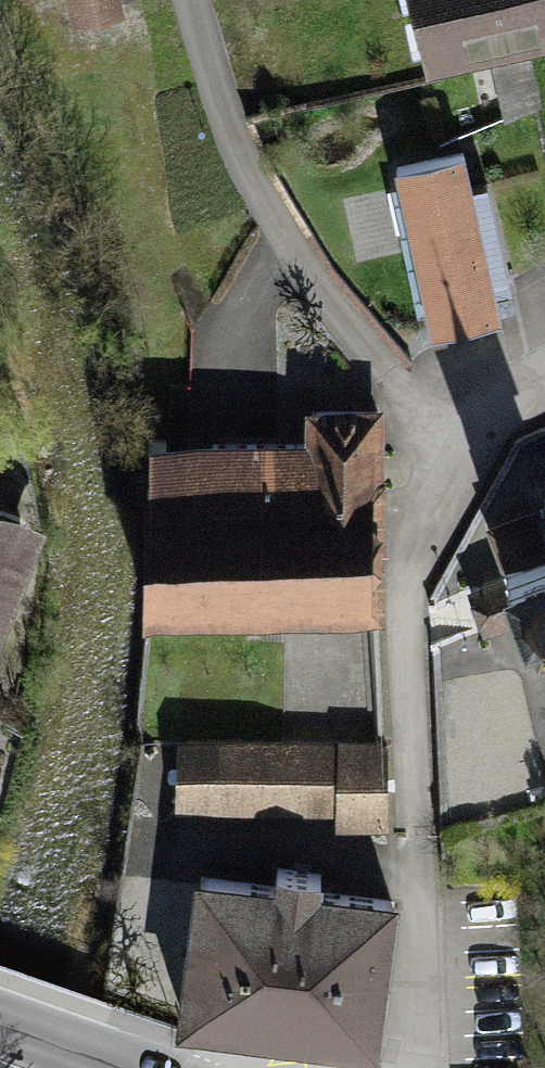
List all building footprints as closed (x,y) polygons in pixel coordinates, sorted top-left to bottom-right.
[(64,10),(97,0),(61,0),(64,10)] [(410,82),(544,53),(544,0),(393,0),(410,82)] [(439,123),(368,137),(404,305),(474,290),(439,123)] [(372,418),(302,418),(302,458),(130,455),(127,624),(347,628),(350,499),(372,499),(372,418)] [(544,638),(544,529),(530,535),(536,575),(488,594),(493,608),(506,649),(526,643),(544,638)] [(21,552),(0,544),(0,608),(21,552)] [(380,756),(195,754),(194,834),(379,836),(380,756)] [(395,900),(202,876),(181,1036),(381,1063),(395,900)]
